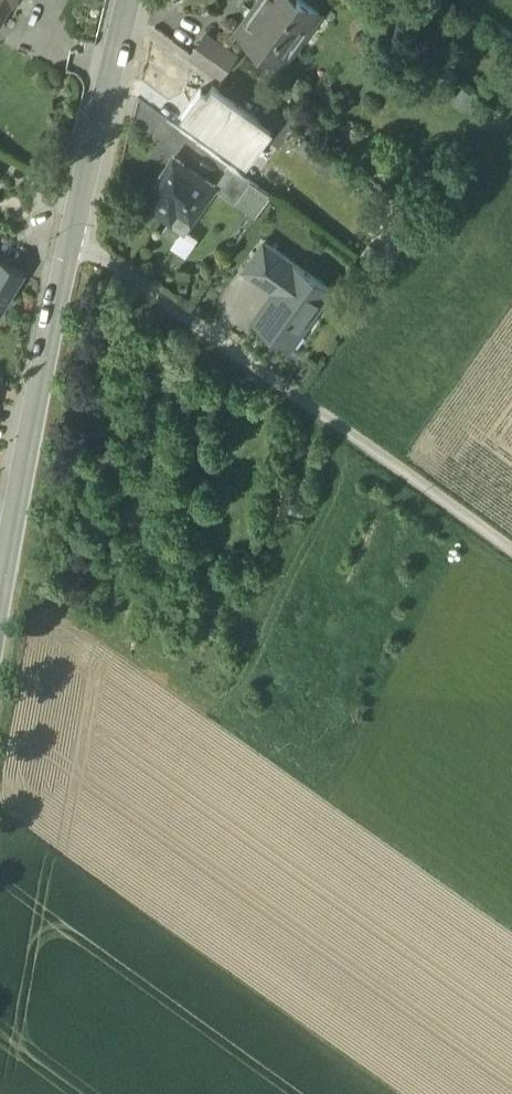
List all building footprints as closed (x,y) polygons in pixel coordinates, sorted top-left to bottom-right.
[(9,0),(12,2),(14,0),(0,0),(0,17),(9,0)] [(238,31),(282,64),(319,13),(301,0),(260,0),(238,31)] [(234,56),(205,35),(191,54),(220,75),(234,56)] [(260,120),(213,86),(208,93),(203,90),(184,116),(247,161),(265,136),(271,128),(260,120)] [(293,128),(268,110),(260,120),(271,128),(265,136),(279,146),(293,128)] [(213,186),(174,158),(144,199),(163,213),(169,204),(190,219),(213,186)] [(250,180),(229,165),(213,186),(235,202),(250,180)] [(286,257),(263,241),(244,268),(267,284),(286,257)] [(331,289),(286,257),(267,284),(281,294),(260,324),(290,346),(331,289)] [(0,259),(0,304),(1,305),(21,272),(0,259)]
